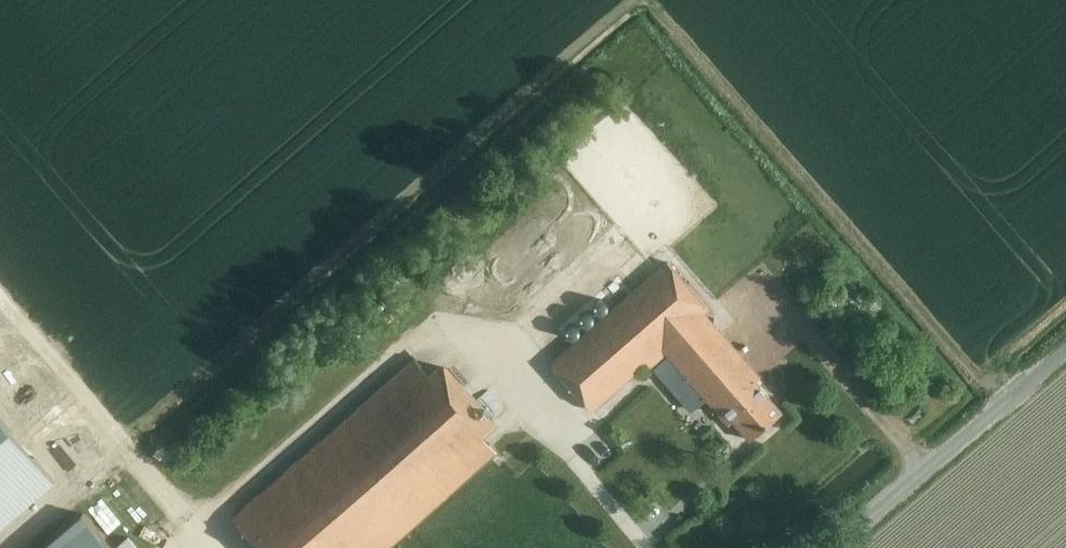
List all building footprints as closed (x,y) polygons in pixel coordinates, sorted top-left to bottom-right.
[(709,308),(669,262),(554,361),(594,407),(640,368),(646,376),(671,354),(681,365),(690,376),(730,423),(735,419),(752,440),(784,412),(757,381),(762,377),(706,311),(709,308)] [(417,357),(235,515),(264,547),(385,547),(498,451),(478,428),(492,416),(449,367),(436,378),(417,357)] [(673,390),(690,376),(681,365),(664,379),(673,390)] [(57,485),(0,419),(0,534),(57,485)] [(43,547),(113,547),(83,514),(43,547)]
